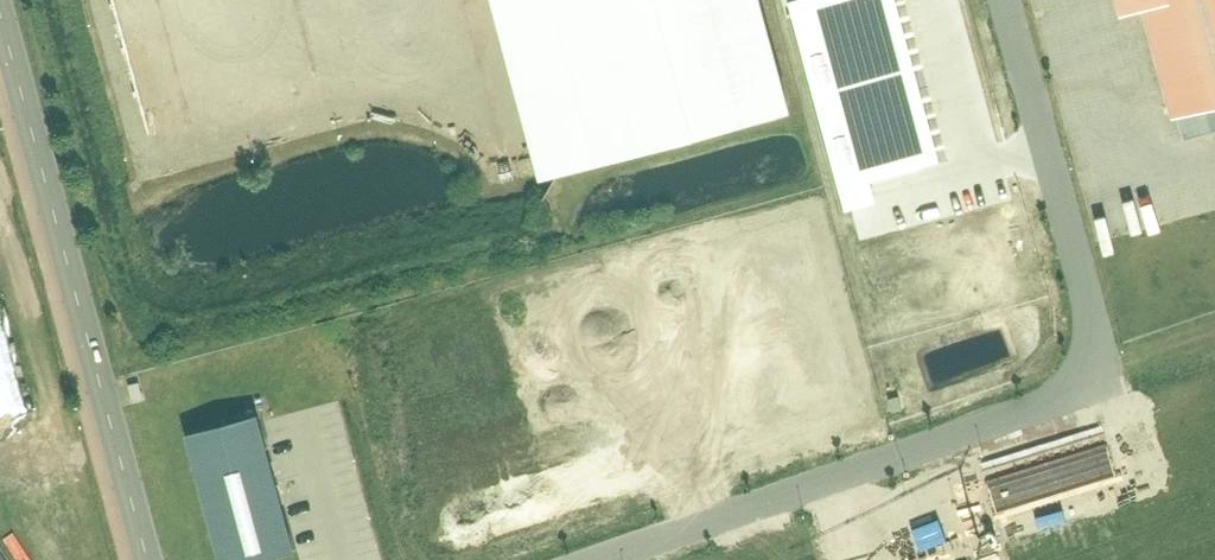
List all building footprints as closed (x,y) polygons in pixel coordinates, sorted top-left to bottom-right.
[(537,185),(787,121),(756,0),(489,0),(537,185)] [(844,213),(872,205),(867,186),(940,165),(893,0),(801,0),(785,5),(844,213)] [(1119,22),(1143,16),(1172,125),(1178,123),(1183,142),(1214,134),(1214,0),(1114,0),(1119,22)] [(187,429),(221,559),(257,559),(296,550),(260,420),(259,411),(187,429)]
